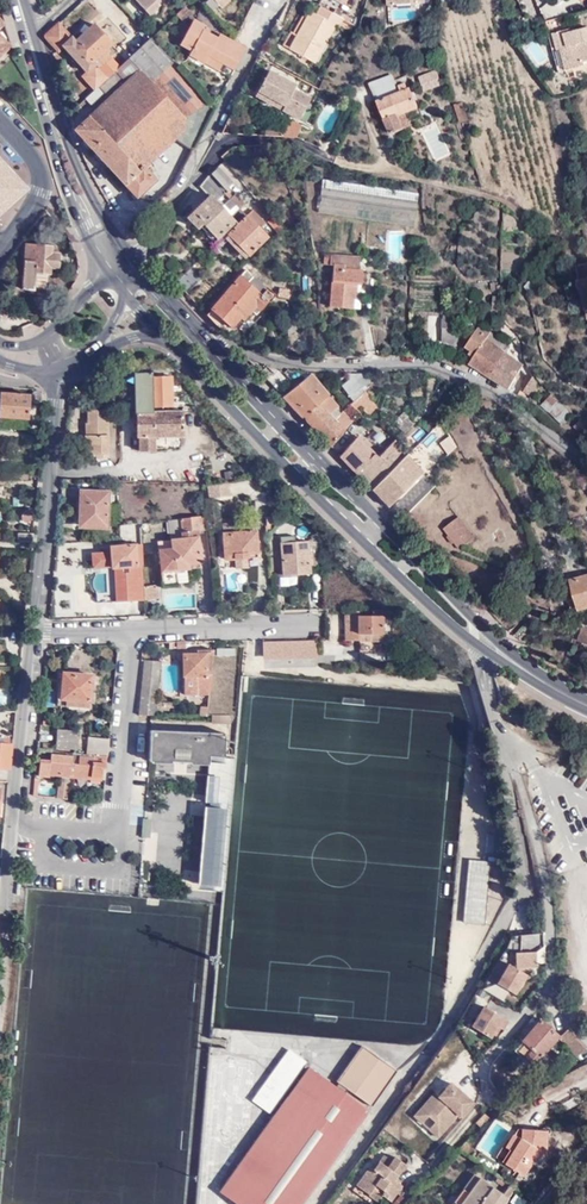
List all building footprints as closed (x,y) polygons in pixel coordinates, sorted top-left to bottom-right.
[(149,15),(158,6),(157,3),(160,1),(159,0),(135,0),(149,15)] [(348,12),(339,6),(328,0),(325,0),(320,6),(315,4),(294,40),(317,54),(338,19),(343,21),(348,12)] [(183,7),(174,15),(183,24),(191,15),(183,7)] [(566,22),(564,11),(549,16),(551,25),(566,22)] [(216,29),(219,25),(212,20),(209,23),(216,29)] [(233,71),(243,50),(218,36),(216,39),(201,31),(204,27),(192,21),(177,46),(188,52),(185,57),(201,66),(202,65),(206,57),(233,71)] [(74,43),(57,24),(43,37),(57,52),(62,47),(86,72),(81,77),(93,91),(98,87),(106,78),(118,67),(106,55),(108,52),(106,49),(110,46),(92,26),(74,43)] [(555,29),(560,49),(565,49),(569,62),(586,57),(586,25),(565,31),(563,27),(555,29)] [(216,39),(218,36),(204,27),(201,31),(216,39)] [(12,47),(0,34),(0,58),(12,47)] [(214,109),(149,38),(118,67),(106,78),(116,90),(108,98),(98,87),(93,91),(85,98),(92,105),(83,114),(87,117),(73,130),(133,198),(152,181),(141,169),(173,140),(190,152),(214,109)] [(537,43),(526,51),(536,66),(547,58),(537,43)] [(202,65),(228,80),(233,71),(206,57),(202,65)] [(297,78),(270,63),(259,85),(286,99),(285,104),(300,112),(312,92),(296,83),(297,78)] [(438,64),(422,70),(426,83),(443,78),(438,64)] [(406,67),(397,71),(402,85),(380,94),(394,128),(406,122),(400,109),(420,100),(406,67)] [(402,85),(397,71),(375,81),(380,94),(402,85)] [(77,106),(83,114),(92,105),(85,98),(77,106)] [(247,114),(232,107),(228,115),(243,123),(247,114)] [(284,130),(298,131),(299,119),(285,114),(284,130)] [(18,188),(2,171),(6,167),(0,161),(0,205),(18,188)] [(474,165),(461,167),(461,176),(474,175),(474,165)] [(6,167),(2,171),(18,188),(0,205),(0,212),(25,188),(6,167)] [(216,168),(209,174),(223,190),(230,183),(216,168)] [(223,190),(209,174),(199,186),(217,205),(220,203),(227,211),(233,206),(227,199),(221,193),(223,190)] [(413,226),(417,193),(321,179),(316,212),(413,226)] [(233,206),(237,209),(242,204),(233,194),(227,199),(233,206)] [(265,215),(253,200),(250,203),(262,218),(265,215)] [(233,222),(234,223),(243,216),(237,209),(228,217),(217,205),(200,222),(216,239),(233,222)] [(250,211),(244,217),(257,230),(263,225),(250,211)] [(262,218),(274,234),(277,231),(265,215),(262,218)] [(257,230),(244,217),(235,224),(224,236),(245,257),(265,239),(257,230)] [(383,343),(403,343),(408,236),(387,236),(383,343)] [(51,252),(52,247),(25,244),(21,288),(48,291),(50,269),(58,269),(59,252),(51,252)] [(359,309),(361,281),(363,281),(364,267),(360,266),(361,252),(331,250),(331,255),(323,254),(323,264),(331,264),(328,307),(359,309)] [(174,283),(182,292),(194,279),(186,270),(174,283)] [(205,316),(226,334),(240,318),(243,321),(255,306),(260,310),(272,295),(264,288),(259,293),(247,283),(251,278),(244,271),(205,316)] [(412,343),(438,344),(439,273),(414,272),(412,343)] [(576,275),(582,319),(586,319),(586,272),(576,275)] [(280,287),(277,296),(288,299),(290,290),(280,287)] [(498,310),(498,294),(491,294),(491,302),(491,303),(490,309),(498,310)] [(316,317),(316,302),(307,302),(308,317),(316,317)] [(497,321),(498,313),(489,310),(482,329),(493,332),(497,321)] [(302,330),(299,312),(288,313),(291,332),(302,330)] [(453,341),(454,323),(441,322),(441,340),(453,341)] [(468,365),(487,375),(501,355),(483,341),(487,336),(477,329),(464,347),(474,354),(468,365)] [(501,355),(503,350),(497,345),(498,344),(487,336),(483,341),(501,355)] [(501,355),(487,375),(506,385),(521,365),(503,350),(501,355)] [(575,358),(579,365),(586,362),(586,353),(575,358)] [(310,372),(282,397),(302,418),(330,446),(346,430),(356,416),(346,406),(341,413),(335,407),(338,405),(326,394),(330,394),(310,372)] [(152,407),(171,406),(170,397),(169,376),(151,377),(151,373),(125,375),(126,395),(135,395),(136,437),(138,437),(138,452),(153,451),(153,436),(184,435),(183,410),(152,411),(152,407)] [(341,386),(352,400),(365,391),(353,376),(341,386)] [(526,379),(515,394),(522,402),(536,389),(526,379)] [(350,402),(359,414),(364,411),(370,405),(374,403),(365,391),(352,400),(350,402)] [(28,397),(0,394),(0,418),(26,420),(28,397)] [(170,397),(171,406),(179,406),(179,397),(170,397)] [(568,417),(547,398),(536,407),(559,427),(568,417)] [(368,416),(374,411),(370,405),(364,411),(368,416)] [(110,414),(91,414),(86,433),(86,438),(85,438),(85,439),(85,454),(100,455),(100,458),(110,458),(110,414)] [(457,447),(439,423),(423,439),(443,461),(457,447)] [(81,458),(100,458),(100,455),(85,454),(85,439),(81,440),(81,458)] [(339,457),(370,491),(406,454),(395,441),(394,440),(377,459),(372,453),(358,439),(339,457)] [(370,491),(398,521),(434,487),(438,466),(443,461),(423,439),(406,454),(370,491)] [(230,497),(229,484),(207,487),(208,499),(230,497)] [(104,526),(106,494),(78,493),(77,512),(81,513),(80,524),(104,526)] [(586,517),(582,518),(580,515),(568,521),(572,529),(586,522),(586,518),(586,517)] [(195,532),(203,531),(202,517),(167,521),(170,550),(156,551),(159,586),(173,585),(172,571),(199,568),(195,532)] [(458,551),(472,540),(457,519),(442,529),(458,551)] [(250,522),(241,523),(242,533),(220,535),(222,561),(245,558),(245,555),(256,554),(253,532),(252,532),(250,522)] [(242,533),(241,523),(219,526),(220,535),(242,533)] [(139,531),(139,524),(126,526),(126,533),(128,532),(139,531)] [(564,541),(559,526),(551,529),(557,544),(564,541)] [(15,542),(31,543),(31,533),(15,533),(15,542)] [(312,573),(311,566),(309,547),(309,541),(296,543),(296,536),(282,538),(285,575),(312,573)] [(135,567),(141,566),(140,545),(107,548),(108,551),(102,552),(102,560),(108,560),(109,570),(135,567)] [(311,566),(321,566),(319,546),(309,547),(311,566)] [(545,554),(538,557),(543,570),(550,568),(545,554)] [(135,575),(135,567),(109,570),(110,577),(135,575)] [(569,582),(578,611),(586,608),(586,578),(569,582)] [(141,586),(142,600),(156,599),(155,585),(141,586)] [(381,643),(379,610),(373,611),(373,619),(357,620),(357,611),(343,612),(342,643),(381,643)] [(582,624),(576,637),(586,642),(586,626),(582,624)] [(316,664),(316,641),(261,641),(262,665),(316,664)] [(216,647),(215,655),(234,657),(235,650),(216,647)] [(207,697),(212,653),(194,654),(194,659),(181,661),(182,699),(207,697)] [(141,667),(135,718),(151,719),(157,669),(141,667)] [(59,705),(87,707),(89,682),(61,679),(59,705)] [(206,721),(206,703),(199,703),(199,711),(189,712),(188,721),(206,721)] [(109,722),(109,711),(99,711),(98,721),(109,722)] [(147,764),(206,769),(206,762),(217,761),(220,730),(227,731),(228,720),(207,719),(206,738),(150,734),(147,764)] [(54,750),(73,752),(76,735),(55,733),(54,750)] [(0,769),(2,769),(9,769),(11,742),(10,742),(0,741),(0,772),(0,769)] [(83,757),(104,759),(106,745),(84,743),(83,757)] [(69,779),(70,767),(71,758),(49,756),(49,763),(38,763),(37,778),(47,779),(47,776),(55,777),(69,779)] [(77,767),(70,767),(69,779),(100,782),(101,771),(91,770),(91,761),(77,760),(77,767)] [(206,892),(224,893),(234,808),(222,808),(225,770),(210,769),(206,808),(213,809),(206,892)] [(68,798),(69,779),(55,777),(53,797),(68,798)] [(485,852),(493,852),(495,837),(487,836),(485,852)] [(462,922),(485,924),(490,862),(468,860),(462,922)] [(530,958),(513,957),(511,972),(529,973),(530,958)] [(494,1044),(507,1020),(482,1007),(469,1030),(494,1044)] [(541,1057),(555,1042),(534,1024),(516,1044),(526,1052),(519,1061),(538,1075),(547,1063),(541,1057)] [(576,1045),(564,1032),(555,1042),(571,1062),(582,1051),(576,1045)] [(237,1203),(301,1203),(396,1072),(358,1046),(329,1085),(308,1071),(220,1192),(237,1203)] [(270,1115),(307,1063),(288,1049),(251,1101),(270,1115)] [(569,1065),(565,1060),(552,1069),(557,1076),(569,1065)] [(586,1082),(586,1064),(572,1067),(576,1085),(586,1082)] [(572,1076),(536,1087),(539,1099),(575,1088),(572,1076)] [(471,1107),(447,1085),(433,1100),(429,1098),(408,1120),(436,1143),(456,1121),(459,1122),(471,1107)] [(533,1152),(545,1138),(546,1134),(532,1133),(520,1132),(519,1144),(510,1137),(501,1150),(510,1157),(504,1167),(515,1175),(533,1152)] [(545,1148),(545,1138),(533,1152),(515,1175),(521,1179),(530,1166),(528,1164),(539,1148),(545,1148)] [(391,1160),(388,1164),(381,1159),(370,1173),(367,1170),(352,1189),(372,1203),(377,1203),(380,1201),(384,1203),(390,1203),(400,1191),(392,1184),(404,1169),(391,1160)] [(504,1201),(476,1181),(464,1196),(458,1192),(449,1203),(502,1203),(504,1201)] [(404,1199),(400,1195),(392,1203),(400,1203),(404,1199)]
